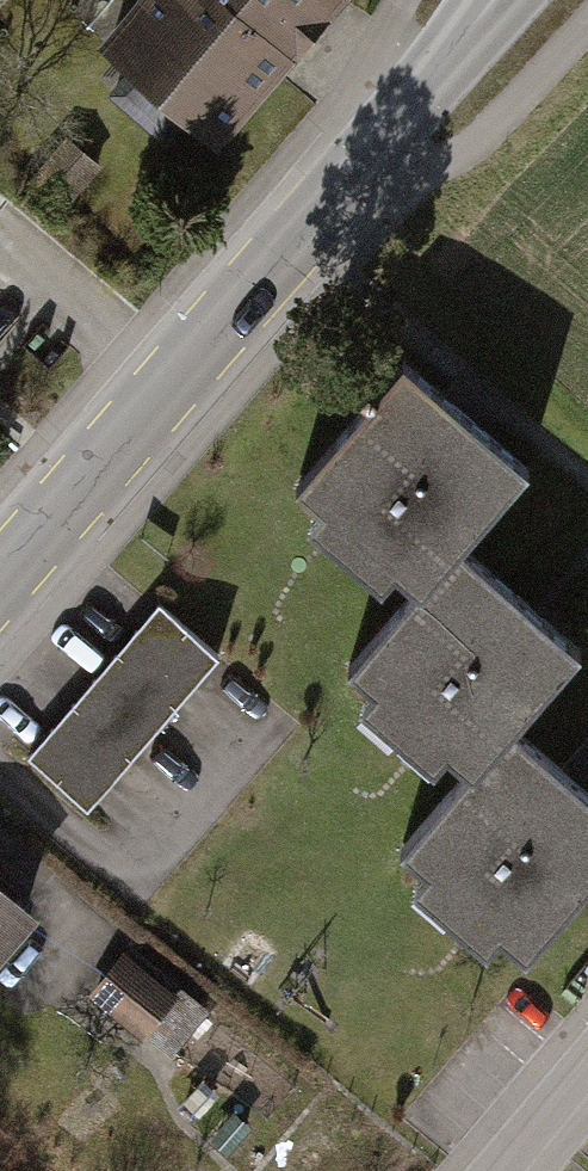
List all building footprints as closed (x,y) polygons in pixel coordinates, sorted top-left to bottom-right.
[(95,43),(127,70),(107,93),(166,144),(186,121),(216,147),(296,56),(231,0),(133,0),(95,43)] [(296,56),(344,0),(231,0),(296,56)] [(101,165),(65,136),(34,173),(70,203),(101,165)] [(464,412),(407,362),(301,485),(421,589),(463,542),(529,467),(464,412)] [(540,609),(463,542),(421,589),(355,663),(472,767),(513,721),(580,645),(540,609)] [(219,657),(158,605),(26,759),(87,811),(219,657)] [(513,721),(472,767),(404,844),(527,950),(587,880),(587,786),(564,765),(513,721)] [(564,765),(587,786),(587,736),(564,765)] [(0,883),(0,962),(39,918),(0,883)] [(186,976),(137,937),(94,991),(190,1067),(217,1033),(170,996),(186,976)]
